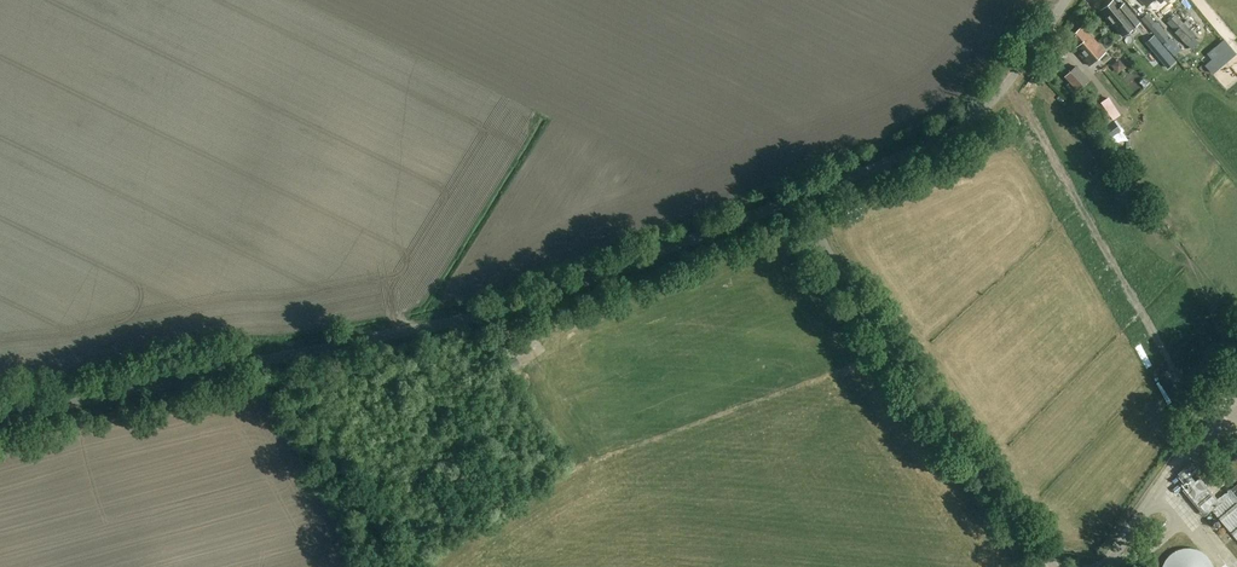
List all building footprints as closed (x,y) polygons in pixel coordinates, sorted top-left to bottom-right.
[(1113,24),(1117,29),(1123,36),(1139,22),(1129,9),(1124,3),(1119,8),(1113,0),(1101,10),(1107,17),(1106,18),(1112,25),(1113,24)] [(1155,22),(1149,15),(1147,13),(1140,19),(1173,56),(1181,49),(1156,22),(1155,22)] [(1175,15),(1166,22),(1175,31),(1174,32),(1187,45),(1196,35),(1175,15)] [(1089,66),(1105,52),(1082,26),(1068,38),(1076,48),(1075,49),(1079,53),(1078,53),(1089,66)] [(1167,68),(1176,61),(1154,35),(1145,42),(1167,68)] [(1207,54),(1212,60),(1205,65),(1213,75),(1236,55),(1224,40),(1207,54)] [(1064,56),(1059,51),(1044,66),(1053,74),(1058,68),(1055,66),(1064,56)] [(1099,77),(1106,71),(1100,64),(1093,71),(1099,77)] [(1089,80),(1076,66),(1064,77),(1077,91),(1089,80)] [(1084,102),(1085,103),(1089,108),(1092,113),(1095,117),(1110,138),(1120,130),(1114,121),(1099,101),(1095,95),(1094,94),(1089,98),(1084,102)] [(494,342),(495,344),(506,360),(513,356),(500,338),(494,342)] [(513,368),(520,363),(515,357),(509,362),(513,368)] [(1187,486),(1183,489),(1204,517),(1212,511),(1236,540),(1236,485),(1217,500),(1200,477),(1194,481),(1189,474),(1195,468),(1194,467),(1191,463),(1191,462),(1177,473),(1187,486)] [(1213,566),(1212,565),(1211,562),(1210,560),(1207,556),(1206,555),(1204,553),(1202,552),(1200,551),(1195,549),(1193,548),(1191,548),(1188,548),(1179,549),(1174,551),(1172,553),(1170,554),(1169,556),(1167,558),(1166,560),(1163,564),(1163,566),(1162,566),(1213,566)]
